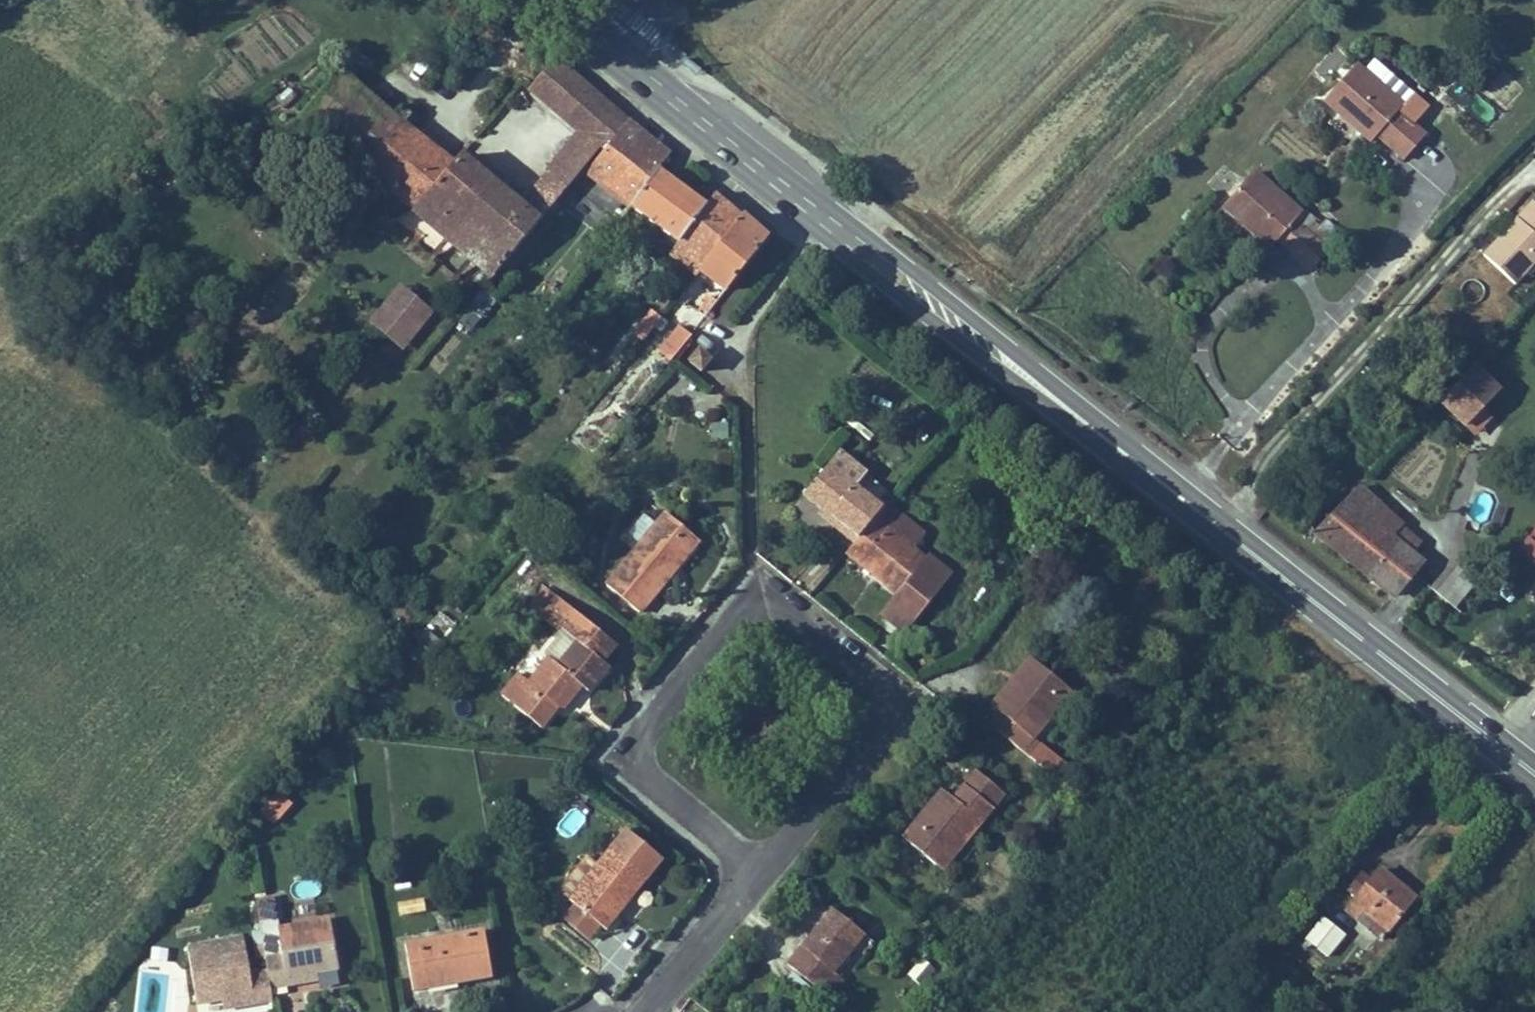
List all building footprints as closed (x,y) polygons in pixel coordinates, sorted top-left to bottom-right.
[(1414,94),(1367,53),(1357,64),(1404,105),(1414,94)] [(548,108),(575,77),(558,63),(533,92),(548,108)] [(1414,94),(1404,105),(1357,64),(1324,101),(1340,115),(1345,110),(1363,126),(1358,131),(1371,142),(1377,136),(1404,160),(1426,135),(1413,125),(1429,107),(1414,94)] [(420,141),(403,126),(411,116),(401,107),(393,116),(365,92),(341,71),(302,116),(354,159),(416,210),(451,168),(420,141)] [(548,108),(565,123),(592,91),(575,77),(548,108)] [(580,136),(606,103),(599,97),(592,91),(565,123),(578,134),(580,136)] [(585,171),(628,121),(606,103),(580,136),(578,134),(547,171),(549,173),(521,207),(474,174),(475,173),(459,158),(451,168),(416,210),(495,275),(585,171)] [(1340,115),(1358,131),(1363,126),(1345,110),(1340,115)] [(658,171),(669,156),(653,143),(628,121),(585,171),(632,207),(658,171)] [(679,242),(706,207),(681,188),(658,171),(632,207),(679,242)] [(1253,173),(1224,206),(1272,248),(1279,240),(1312,269),(1335,242),(1313,221),(1305,230),(1295,221),(1301,215),(1253,173)] [(700,272),(742,216),(729,206),(715,194),(706,207),(679,242),(670,254),(698,275),(700,272)] [(1533,201),(1484,255),(1515,285),(1534,263),(1534,203),(1533,201)] [(727,291),(767,238),(756,228),(742,216),(700,272),(727,291)] [(402,348),(432,312),(401,287),(371,323),(402,348)] [(484,314),(495,299),(483,288),(478,294),(470,303),(484,314)] [(706,318),(718,302),(711,296),(699,312),(706,318)] [(644,341),(662,319),(652,311),(639,328),(642,331),(638,336),(644,341)] [(676,355),(692,336),(680,326),(660,352),(667,357),(663,362),(668,365),(676,355)] [(701,372),(711,360),(699,351),(690,362),(701,372)] [(1499,390),(1474,366),(1440,403),(1465,427),(1499,390)] [(710,421),(707,437),(725,440),(728,424),(710,421)] [(882,510),(855,487),(866,473),(840,452),(804,495),(831,518),(842,526),(839,530),(855,542),(874,519),(882,510)] [(1389,536),(1369,520),(1381,505),(1360,487),(1315,533),(1358,567),(1393,596),(1421,562),(1389,536)] [(885,528),(897,513),(887,504),(882,510),(874,519),(885,528)] [(1389,536),(1401,521),(1381,505),(1369,520),(1389,536)] [(914,622),(952,575),(928,556),(926,559),(913,550),(925,535),(897,513),(885,528),(874,519),(855,542),(845,554),(858,564),(861,560),(879,575),(877,577),(884,583),(897,594),(898,593),(902,596),(901,597),(908,603),(902,612),(914,622)] [(657,580),(675,560),(680,564),(698,542),(665,514),(607,585),(640,613),(663,584),(657,580)] [(1534,567),(1534,527),(1516,552),(1534,567)] [(672,573),(680,564),(675,560),(657,580),(663,584),(672,573)] [(1454,607),(1477,580),(1459,566),(1437,594),(1454,607)] [(556,631),(573,610),(547,588),(530,609),(556,631)] [(914,622),(902,612),(908,603),(901,597),(902,596),(898,593),(897,594),(881,614),(905,633),(914,622)] [(609,667),(602,661),(616,645),(573,610),(556,631),(558,632),(560,629),(565,633),(545,656),(550,660),(530,684),(520,675),(502,697),(541,728),(559,707),(557,705),(576,682),(582,686),(588,692),(595,684),(609,667)] [(425,629),(416,641),(433,654),(442,643),(425,629)] [(999,711),(1038,664),(1031,658),(992,705),(999,711)] [(1032,738),(1071,691),(1038,664),(999,711),(989,724),(1060,783),(1071,770),(1032,738)] [(563,710),(582,686),(576,682),(557,705),(559,707),(563,710)] [(942,870),(1004,794),(976,770),(963,786),(977,797),(966,810),(952,798),(943,791),(927,810),(903,838),(942,870)] [(977,797),(963,786),(952,798),(966,810),(977,797)] [(630,900),(662,860),(626,830),(597,866),(572,896),(569,900),(576,906),(599,924),(607,931),(617,918),(613,915),(622,905),(628,897),(630,900)] [(572,896),(597,866),(589,859),(564,890),(572,896)] [(1389,931),(1415,898),(1379,869),(1370,881),(1362,875),(1350,890),(1358,896),(1346,911),(1357,920),(1364,911),(1369,915),(1365,919),(1373,926),(1377,921),(1389,931)] [(398,916),(425,912),(423,898),(396,902),(398,916)] [(599,924),(576,906),(566,920),(588,938),(599,924)] [(834,974),(865,936),(832,908),(802,944),(786,964),(829,999),(843,981),(834,974)] [(276,921),(275,911),(258,914),(259,923),(270,922),(276,921)] [(1389,931),(1377,921),(1373,926),(1365,919),(1369,915),(1364,911),(1357,920),(1382,940),(1389,931)] [(1327,957),(1345,935),(1323,918),(1306,939),(1327,957)] [(337,969),(330,920),(278,928),(280,946),(274,947),(264,948),(267,971),(270,988),(288,985),(287,977),(317,972),(337,969)] [(274,947),(270,922),(259,923),(264,948),(274,947)] [(484,931),(405,944),(413,991),(427,989),(448,985),(458,983),(492,978),(484,931)] [(250,974),(244,939),(188,948),(197,1005),(223,1000),(253,995),(254,1004),(273,1001),(270,988),(267,971),(250,974)] [(167,948),(143,948),(143,1011),(167,1011),(167,948)] [(318,981),(317,972),(287,977),(288,985),(304,983),(318,981)] [(814,992),(796,977),(787,988),(805,1004),(814,992)] [(254,1004),(253,995),(223,1000),(225,1009),(240,1006),(254,1004)] [(304,1003),(287,1003),(287,1011),(304,1011),(304,1003)]
